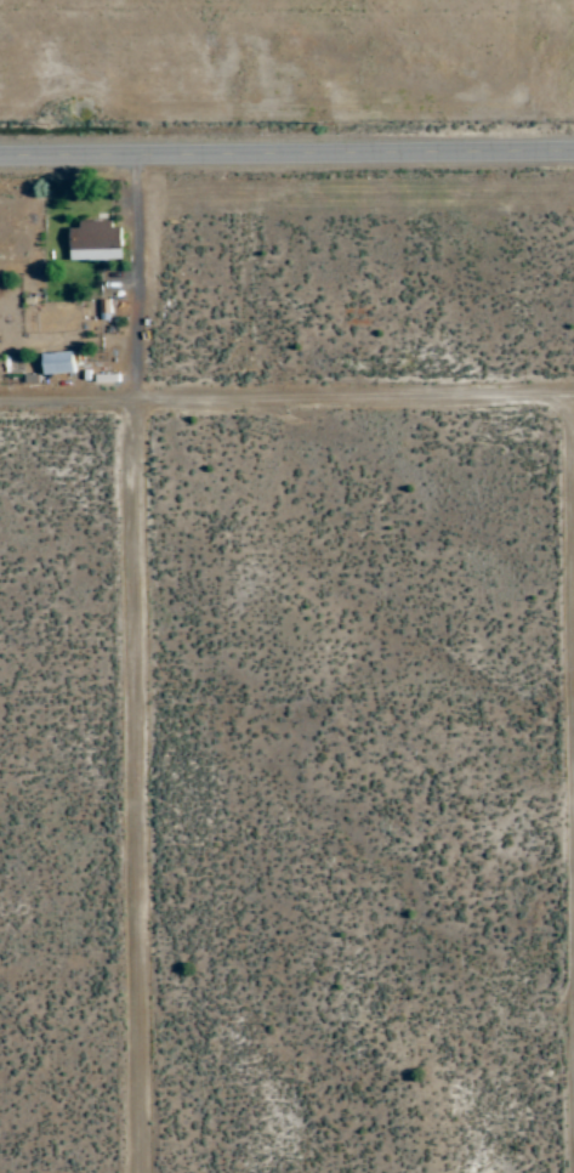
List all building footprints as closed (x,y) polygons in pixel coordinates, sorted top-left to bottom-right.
[(70,228),(71,261),(122,260),(122,222),(80,223),(80,228),(70,228)] [(74,374),(73,352),(42,353),(43,375),(74,374)]
